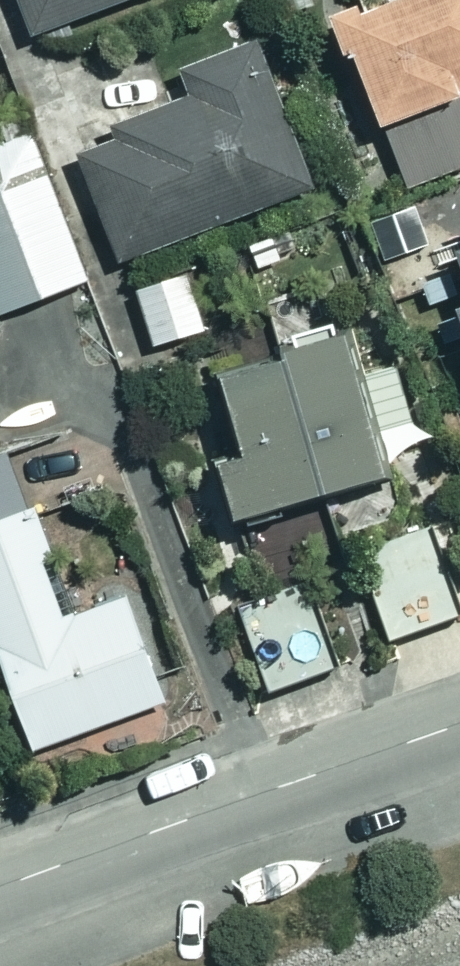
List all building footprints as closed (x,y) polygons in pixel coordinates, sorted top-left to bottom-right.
[(30,26),(99,0),(20,0),(30,26)] [(322,1),(337,40),(349,36),(405,180),(459,159),(459,0),(325,0),(322,1)] [(312,178),(253,26),(174,57),(185,84),(106,115),(111,128),(72,143),(116,254),(312,178)] [(30,125),(0,131),(0,305),(86,272),(30,125)] [(408,206),(368,222),(397,299),(438,284),(408,206)] [(450,233),(459,258),(459,229),(450,233)] [(212,329),(195,273),(144,289),(161,344),(212,329)] [(451,291),(459,315),(459,288),(451,291)] [(339,320),(277,338),(317,476),(379,458),(339,320)] [(317,476),(277,338),(216,356),(239,438),(213,445),(229,501),(317,476)] [(25,501),(5,445),(0,447),(0,511),(25,501)] [(29,743),(163,695),(124,589),(72,608),(32,499),(25,501),(0,511),(0,662),(29,743)] [(428,529),(363,555),(396,641),(459,616),(459,612),(428,529)] [(336,666),(306,588),(223,619),(253,698),(336,666)]
